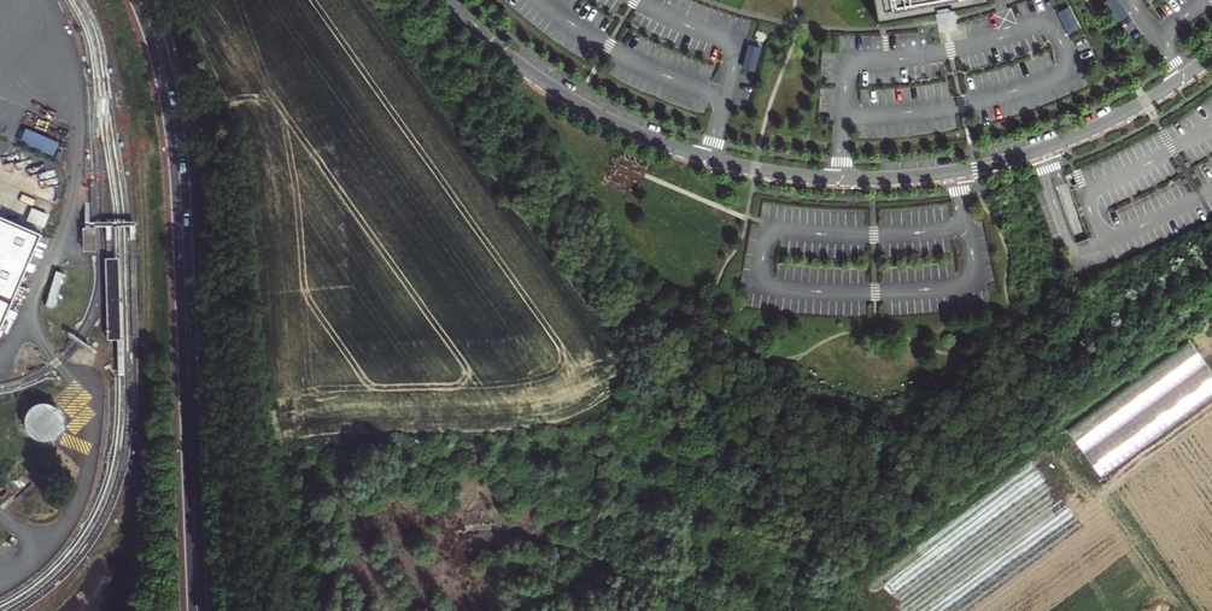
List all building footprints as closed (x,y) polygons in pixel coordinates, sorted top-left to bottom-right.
[(887,20),(984,0),(883,0),(887,20)] [(38,240),(0,223),(0,328),(38,240)] [(96,232),(85,233),(85,254),(97,253),(96,232)] [(108,338),(117,338),(115,278),(114,258),(106,258),(108,338)] [(1061,435),(1095,481),(1211,396),(1211,376),(1188,343),(1061,435)] [(50,402),(22,412),(32,440),(60,431),(50,402)]
